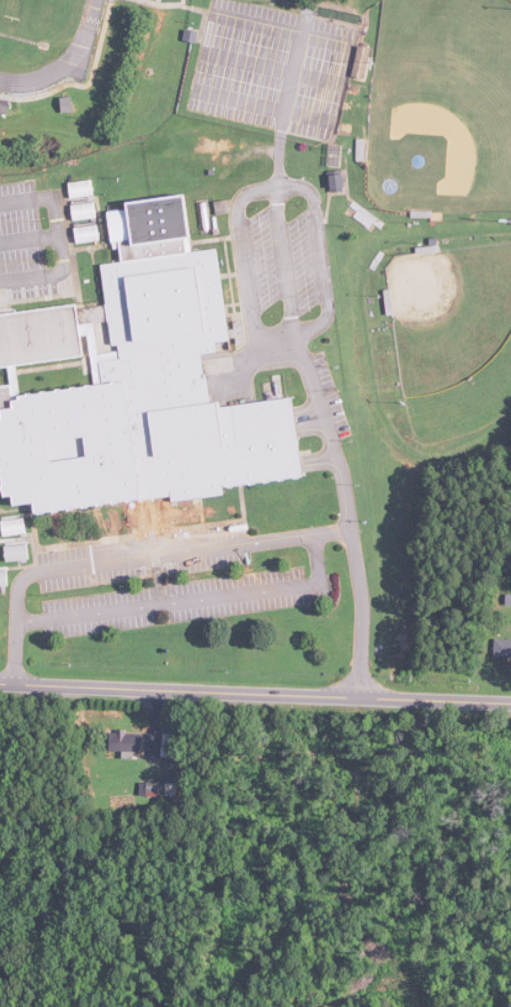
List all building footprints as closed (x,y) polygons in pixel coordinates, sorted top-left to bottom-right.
[(373,48),(360,45),(354,77),(367,80),(373,48)] [(10,101),(0,99),(0,113),(8,115),(10,101)] [(348,189),(348,175),(332,175),(332,189),(348,189)] [(72,199),(95,195),(92,181),(69,185),(72,199)] [(296,399),(211,407),(205,352),(232,349),(232,342),(245,341),(244,325),(229,326),(222,250),(194,252),(189,198),(110,206),(116,264),(102,265),(106,305),(0,315),(0,370),(9,369),(11,386),(0,387),(0,409),(1,409),(2,421),(0,421),(0,447),(5,497),(16,496),(17,506),(37,504),(38,510),(305,484),(296,399)] [(74,221),(97,218),(96,203),(72,206),(74,221)] [(100,240),(98,226),(75,229),(77,243),(100,240)] [(26,535),(26,521),(3,521),(3,535),(26,535)] [(31,560),(29,545),(5,547),(6,561),(31,560)] [(0,572),(0,586),(9,586),(9,572),(0,572)] [(496,639),(496,657),(510,657),(510,639),(496,639)] [(143,752),(143,731),(112,731),(112,752),(143,752)] [(175,757),(175,735),(164,735),(164,757),(175,757)] [(177,796),(177,782),(148,782),(148,796),(177,796)]
